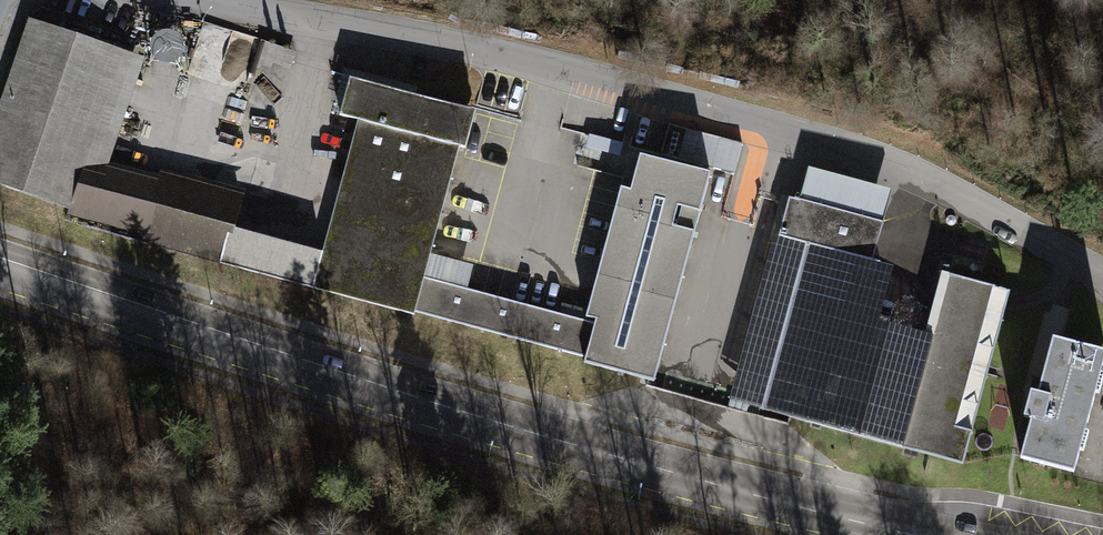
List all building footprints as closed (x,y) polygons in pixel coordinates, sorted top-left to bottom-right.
[(29,19),(0,105),(0,184),(70,209),(223,250),(220,262),(414,315),(415,310),(586,356),(585,361),(653,380),(708,175),(640,156),(596,325),(424,278),(459,147),(465,149),(475,111),(350,77),(340,114),(358,120),(323,253),(229,227),(236,200),(86,160),(123,51),(29,19)] [(892,190),(808,167),(744,404),(962,463),(1009,290),(979,282),(985,263),(954,255),(911,415),(836,395),(892,190)] [(1102,352),(1054,339),(1022,456),(1070,469),(1102,352)]
